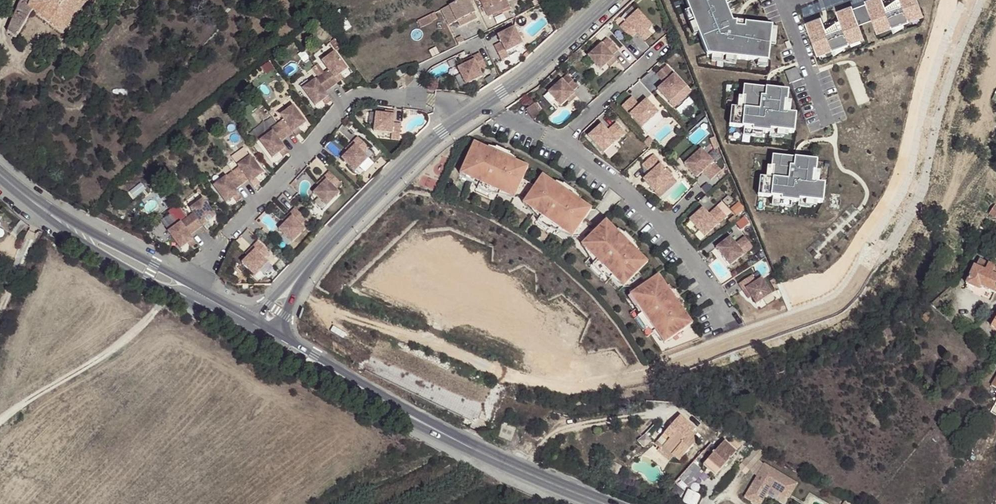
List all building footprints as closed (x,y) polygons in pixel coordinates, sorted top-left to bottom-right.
[(17,37),(35,10),(63,30),(87,0),(21,0),(8,30),(17,37)] [(458,22),(461,27),(477,20),(474,14),(475,13),(468,0),(463,0),(449,6),(457,22),(458,22)] [(498,0),(480,0),(483,6),(485,9),(499,2),(498,0)] [(689,10),(697,34),(705,56),(710,56),(735,60),(756,63),(766,64),(768,46),(770,31),(771,29),(731,23),(723,0),(685,0),(689,10)] [(803,24),(814,50),(828,45),(830,50),(847,44),(847,43),(845,38),(859,33),(861,38),(875,32),(873,27),(887,22),(889,26),(889,27),(906,20),(904,15),(918,9),(914,0),(897,0),(899,4),(882,10),(879,0),(864,0),(862,1),(863,4),(849,9),(848,6),(834,12),(840,27),(824,33),(818,18),(803,24)] [(881,6),(882,10),(899,4),(897,0),(885,0),(883,1),(884,5),(881,6)] [(502,7),(499,2),(485,9),(488,15),(492,13),(501,8),(502,7)] [(449,27),(457,22),(449,6),(441,11),(449,27)] [(638,9),(620,25),(630,37),(637,31),(640,36),(648,29),(652,25),(638,9)] [(918,9),(904,15),(906,20),(920,14),(918,9)] [(689,10),(684,12),(692,35),(697,34),(689,10)] [(417,21),(420,28),(431,22),(431,21),(437,19),(434,13),(417,21)] [(822,29),(824,33),(840,27),(837,19),(824,24),(825,28),(822,29)] [(873,27),(875,32),(889,26),(887,22),(873,27)] [(522,40),(513,24),(496,32),(500,40),(493,43),(500,57),(507,54),(505,49),(522,40)] [(651,33),(648,29),(640,36),(644,40),(651,33)] [(777,32),(770,31),(768,46),(775,47),(777,32)] [(859,33),(845,38),(847,43),(861,38),(859,33)] [(457,43),(462,41),(460,35),(454,38),(457,43)] [(336,47),(340,45),(334,36),(330,39),(336,47)] [(607,36),(588,54),(600,68),(607,62),(614,55),(612,53),(618,48),(607,36)] [(828,45),(814,50),(816,55),(830,50),(828,45)] [(324,70),(322,72),(331,84),(338,80),(334,75),(340,72),(347,66),(334,49),(322,58),(328,67),(324,70)] [(480,50),(472,54),(474,57),(465,61),(457,65),(465,82),(482,74),(479,68),(486,65),(480,50)] [(609,65),(617,58),(614,55),(607,62),(609,65)] [(735,60),(710,56),(710,61),(734,65),(735,60)] [(324,70),(318,61),(315,63),(322,72),(324,70)] [(322,72),(315,63),(312,65),(318,74),(322,72)] [(664,81),(657,87),(669,101),(686,85),(666,63),(656,73),(661,79),(664,76),(667,79),(664,81)] [(403,68),(394,72),(397,77),(405,73),(403,68)] [(318,74),(302,86),(315,103),(322,98),(328,94),(325,89),(331,84),(322,72),(318,74)] [(343,76),(340,72),(334,75),(338,80),(343,76)] [(568,72),(548,90),(561,104),(567,98),(575,92),(573,89),(579,84),(568,72)] [(400,77),(395,79),(399,88),(404,85),(400,77)] [(673,104),(690,89),(686,85),(669,101),(673,104)] [(746,85),(744,97),(747,97),(745,108),(739,107),(733,106),(730,124),(745,127),(753,128),(753,131),(764,132),(771,133),(771,131),(783,133),(794,134),(797,116),(785,114),(786,103),(789,103),(790,92),(746,85)] [(575,92),(567,98),(570,101),(577,94),(575,92)] [(325,102),(331,98),(328,94),(322,98),(325,102)] [(632,95),(621,104),(641,126),(658,111),(646,97),(639,103),(637,106),(634,103),(637,101),(632,95)] [(542,112),(534,101),(527,105),(535,117),(542,112)] [(284,117),(277,122),(287,135),(293,130),(299,126),(306,120),(293,103),(280,113),(284,117)] [(381,111),(373,109),(371,128),(389,131),(388,136),(396,137),(398,121),(390,120),(391,112),(381,111)] [(601,122),(588,134),(603,151),(616,139),(625,131),(616,121),(610,127),(612,129),(609,132),(607,129),(601,122)] [(287,135),(277,122),(271,127),(272,129),(260,138),(273,156),(280,150),(286,146),(281,139),(287,135)] [(302,130),(299,126),(293,130),(296,134),(302,130)] [(745,127),(743,134),(763,137),(764,132),(753,131),(753,128),(745,127)] [(360,137),(355,143),(357,146),(351,152),(344,158),(358,172),(362,168),(371,158),(366,154),(372,148),(360,137)] [(473,140),(461,166),(475,173),(473,178),(479,181),(477,185),(476,187),(490,193),(491,191),(493,187),(499,190),(502,185),(515,191),(528,165),(507,156),(494,149),(473,140)] [(355,143),(348,150),(351,152),(357,146),(355,143)] [(496,145),(494,149),(507,156),(509,151),(496,145)] [(701,147),(684,162),(696,176),(703,170),(706,167),(708,170),(705,172),(711,178),(721,169),(701,147)] [(661,161),(654,152),(652,153),(660,162),(661,161)] [(238,164),(232,169),(242,182),(248,177),(250,180),(256,176),(263,170),(250,153),(237,162),(238,164)] [(652,153),(642,163),(650,171),(643,178),(655,191),(672,176),(670,173),(666,168),(660,162),(652,153)] [(815,172),(816,160),(771,155),(770,167),(772,167),(771,178),(765,177),(759,176),(757,195),(771,197),(780,198),(780,200),(790,201),(798,202),(798,200),(810,201),(821,202),(823,184),(817,183),(811,182),(812,171),(815,172)] [(374,161),(371,158),(362,168),(364,170),(374,161)] [(461,166),(459,171),(477,185),(479,181),(473,178),(475,173),(461,166)] [(213,183),(226,200),(233,194),(239,191),(235,186),(242,182),(232,169),(213,183)] [(313,191),(326,204),(340,191),(335,186),(341,181),(329,169),(323,175),(326,178),(319,185),(313,191)] [(542,173),(525,197),(538,206),(535,210),(541,214),(538,218),(537,219),(549,228),(550,227),(553,223),(559,227),(562,222),(574,231),(591,207),(572,194),(560,186),(542,173)] [(323,175),(317,182),(319,185),(326,178),(323,175)] [(256,176),(250,180),(253,184),(259,179),(256,176)] [(672,176),(655,191),(660,196),(677,181),(672,176)] [(563,181),(560,186),(572,194),(575,190),(563,181)] [(493,187),(491,191),(513,196),(515,191),(502,185),(499,190),(493,187)] [(476,187),(475,190),(489,196),(490,193),(476,187)] [(242,195),(239,191),(233,194),(236,199),(242,195)] [(193,209),(186,214),(196,227),(202,222),(208,218),(215,213),(202,195),(189,205),(193,209)] [(538,206),(525,197),(522,202),(538,218),(541,214),(535,210),(538,206)] [(780,198),(771,197),(771,204),(790,206),(790,201),(780,200),(780,198)] [(702,206),(689,218),(704,235),(731,210),(722,200),(708,213),(702,206)] [(300,222),(306,217),(295,205),(289,211),(291,214),(285,221),(278,227),(292,240),(305,227),(300,222)] [(282,218),(285,221),(291,214),(289,211),(282,218)] [(196,227),(186,214),(167,228),(180,246),(187,240),(192,236),(189,232),(196,227)] [(604,218),(584,239),(594,249),(590,253),(595,259),(592,262),(591,263),(601,274),(603,272),(606,269),(611,274),(615,270),(626,281),(646,260),(630,245),(620,234),(604,218)] [(549,228),(537,219),(535,223),(547,231),(549,228)] [(17,235),(26,224),(21,220),(12,231),(17,235)] [(574,231),(562,222),(559,227),(553,223),(550,227),(571,235),(574,231)] [(623,230),(620,234),(630,245),(634,241),(623,230)] [(729,235),(715,246),(729,264),(752,246),(744,235),(737,240),(740,243),(737,245),(734,242),(729,235)] [(269,250),(257,238),(251,244),(254,247),(247,253),(241,260),(254,273),(268,260),(263,255),(269,250)] [(594,249),(584,239),(580,243),(592,262),(595,259),(590,253),(594,249)] [(245,251),(247,253),(254,247),(251,244),(245,251)] [(758,260),(764,257),(760,251),(754,255),(758,260)] [(978,261),(975,268),(983,273),(987,265),(978,261)] [(601,274),(591,263),(588,266),(599,276),(601,274)] [(994,293),(995,292),(995,290),(995,276),(992,274),(994,269),(987,265),(983,273),(975,268),(966,285),(978,291),(980,287),(994,293)] [(622,285),(626,281),(615,270),(611,274),(606,269),(603,272),(622,285)] [(657,273),(633,289),(642,302),(637,305),(641,311),(637,314),(636,315),(645,327),(646,326),(650,323),(654,329),(659,326),(667,338),(691,321),(678,303),(670,291),(657,273)] [(751,274),(737,283),(742,290),(745,287),(750,295),(755,303),(770,293),(760,277),(755,280),(751,274)] [(745,287),(742,290),(747,297),(750,295),(745,287)] [(674,288),(670,291),(678,303),(682,301),(674,288)] [(642,302),(633,289),(628,293),(637,314),(641,311),(637,305),(642,302)] [(929,313),(928,312),(921,319),(926,323),(932,316),(929,313)] [(636,315),(633,317),(641,329),(645,327),(636,315)] [(667,338),(659,326),(654,329),(650,323),(646,326),(662,341),(667,338)] [(881,331),(884,338),(890,334),(887,328),(881,331)] [(681,415),(675,421),(678,425),(684,418),(681,415)] [(695,429),(684,418),(678,425),(675,421),(661,436),(666,442),(663,445),(674,456),(679,461),(699,440),(692,433),(695,429)] [(669,461),(674,456),(663,445),(666,442),(661,436),(655,443),(660,448),(658,450),(669,461)] [(721,443),(702,465),(713,476),(735,452),(725,442),(721,443)] [(758,459),(763,452),(755,447),(750,453),(758,459)] [(758,459),(750,453),(740,464),(748,470),(758,459)] [(618,475),(622,468),(614,463),(610,471),(618,475)] [(743,497),(755,503),(762,492),(765,494),(769,488),(778,493),(780,490),(783,489),(790,493),(796,483),(763,463),(743,497)] [(778,493),(787,498),(790,493),(783,489),(780,490),(778,493)] [(688,491),(682,503),(698,503),(701,497),(688,491)] [(765,494),(762,492),(755,503),(759,503),(765,494)]
